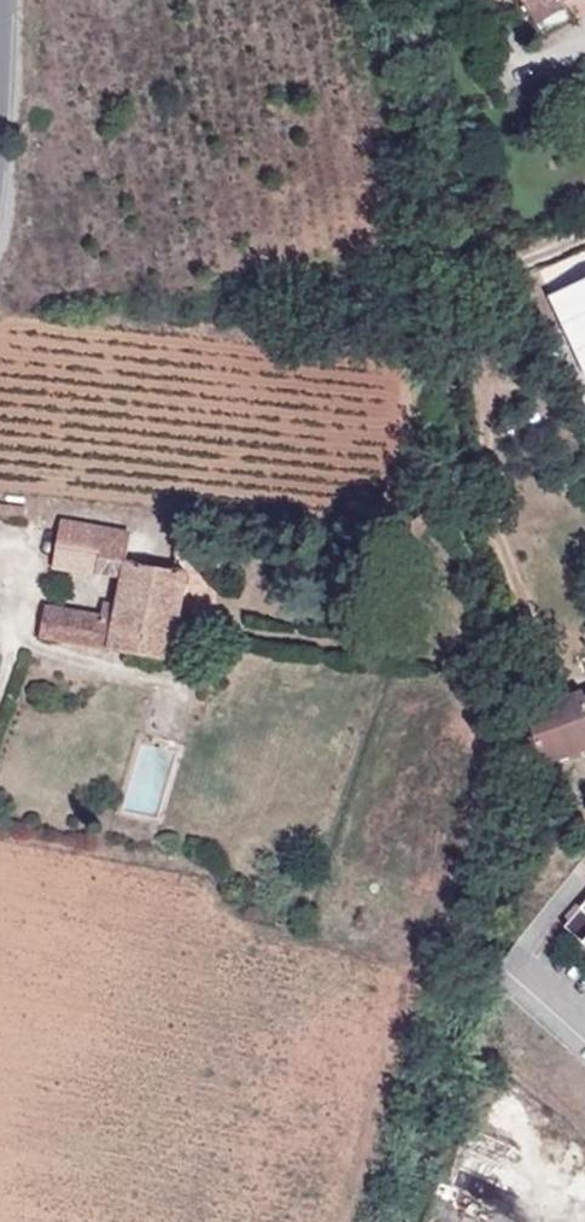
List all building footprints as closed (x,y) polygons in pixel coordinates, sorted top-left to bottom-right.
[(524,16),(548,0),(513,0),(524,16)] [(558,331),(584,382),(584,316),(558,331)] [(18,495),(0,494),(0,514),(15,516),(18,495)] [(93,574),(95,567),(98,549),(108,549),(107,554),(122,557),(127,532),(61,520),(53,566),(93,574)] [(108,549),(98,549),(95,567),(115,571),(110,600),(94,597),(92,608),(41,598),(35,627),(165,651),(181,567),(122,557),(107,554),(108,549)] [(524,728),(539,770),(584,753),(584,687),(583,683),(529,702),(535,723),(524,728)] [(566,944),(584,960),(584,923),(566,944)]
